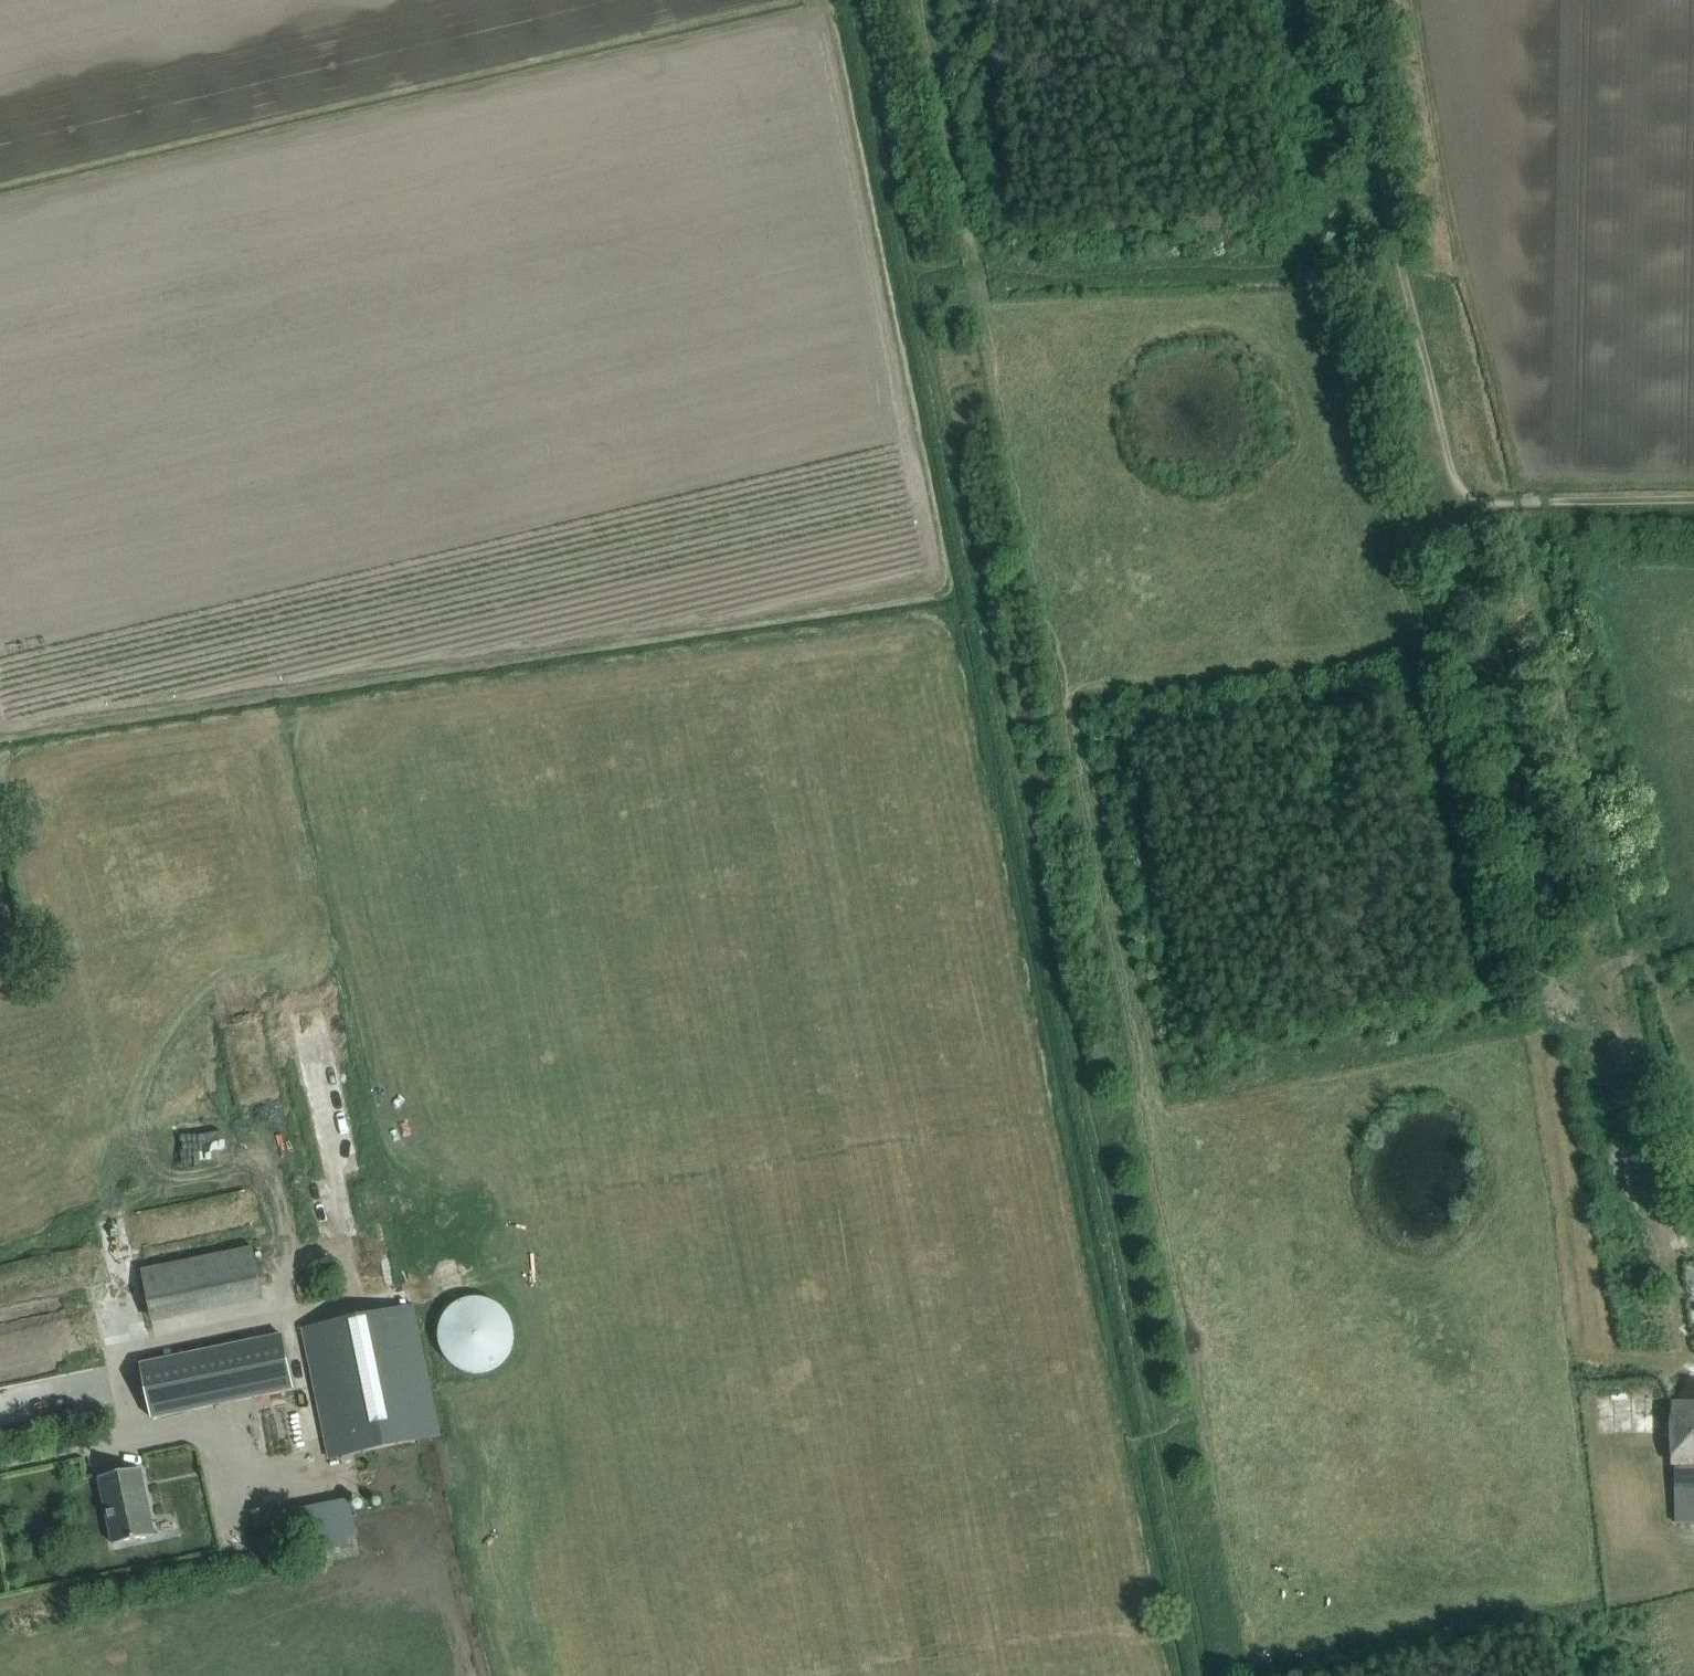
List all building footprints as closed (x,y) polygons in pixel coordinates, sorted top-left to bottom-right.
[(253,1248),(141,1270),(149,1311),(261,1289),(253,1248)] [(453,1307),(451,1375),(520,1377),(522,1309),(453,1307)] [(328,1463),(438,1441),(412,1310),(303,1331),(328,1463)] [(151,1417),(293,1388),(283,1336),(140,1365),(151,1417)] [(1671,1401),(1671,1464),(1675,1464),(1693,1464),(1693,1401),(1671,1401)] [(151,1537),(138,1469),(97,1477),(111,1545),(151,1537)] [(1674,1522),(1693,1522),(1693,1488),(1674,1488),(1674,1522)] [(355,1554),(353,1542),(365,1540),(360,1504),(306,1512),(311,1546),(341,1542),(343,1555),(355,1554)]
